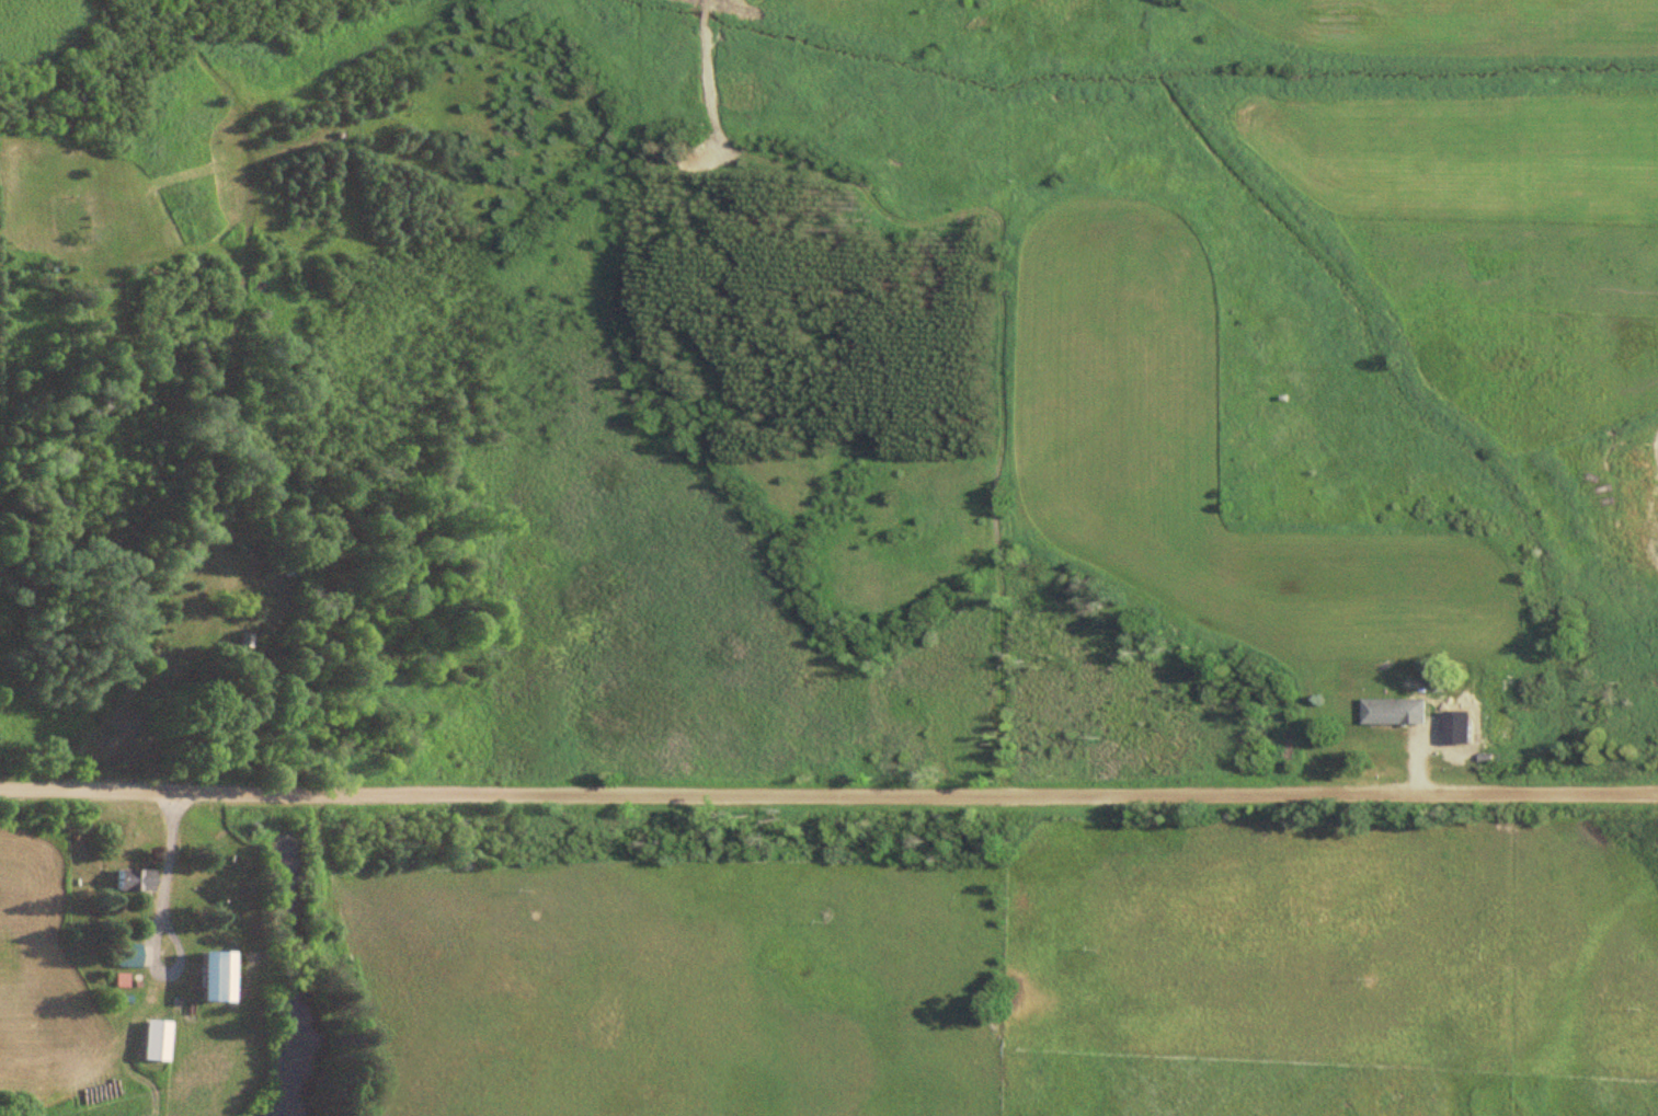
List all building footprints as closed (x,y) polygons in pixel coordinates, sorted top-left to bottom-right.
[(1364,698),(1364,725),(1431,725),(1431,698),(1364,698)] [(157,891),(157,870),(118,870),(118,891),(157,891)] [(142,945),(124,945),(124,966),(142,966),(142,945)] [(238,952),(208,952),(207,1002),(237,1002),(238,952)] [(172,1062),(174,1021),(148,1020),(147,1061),(172,1062)]
